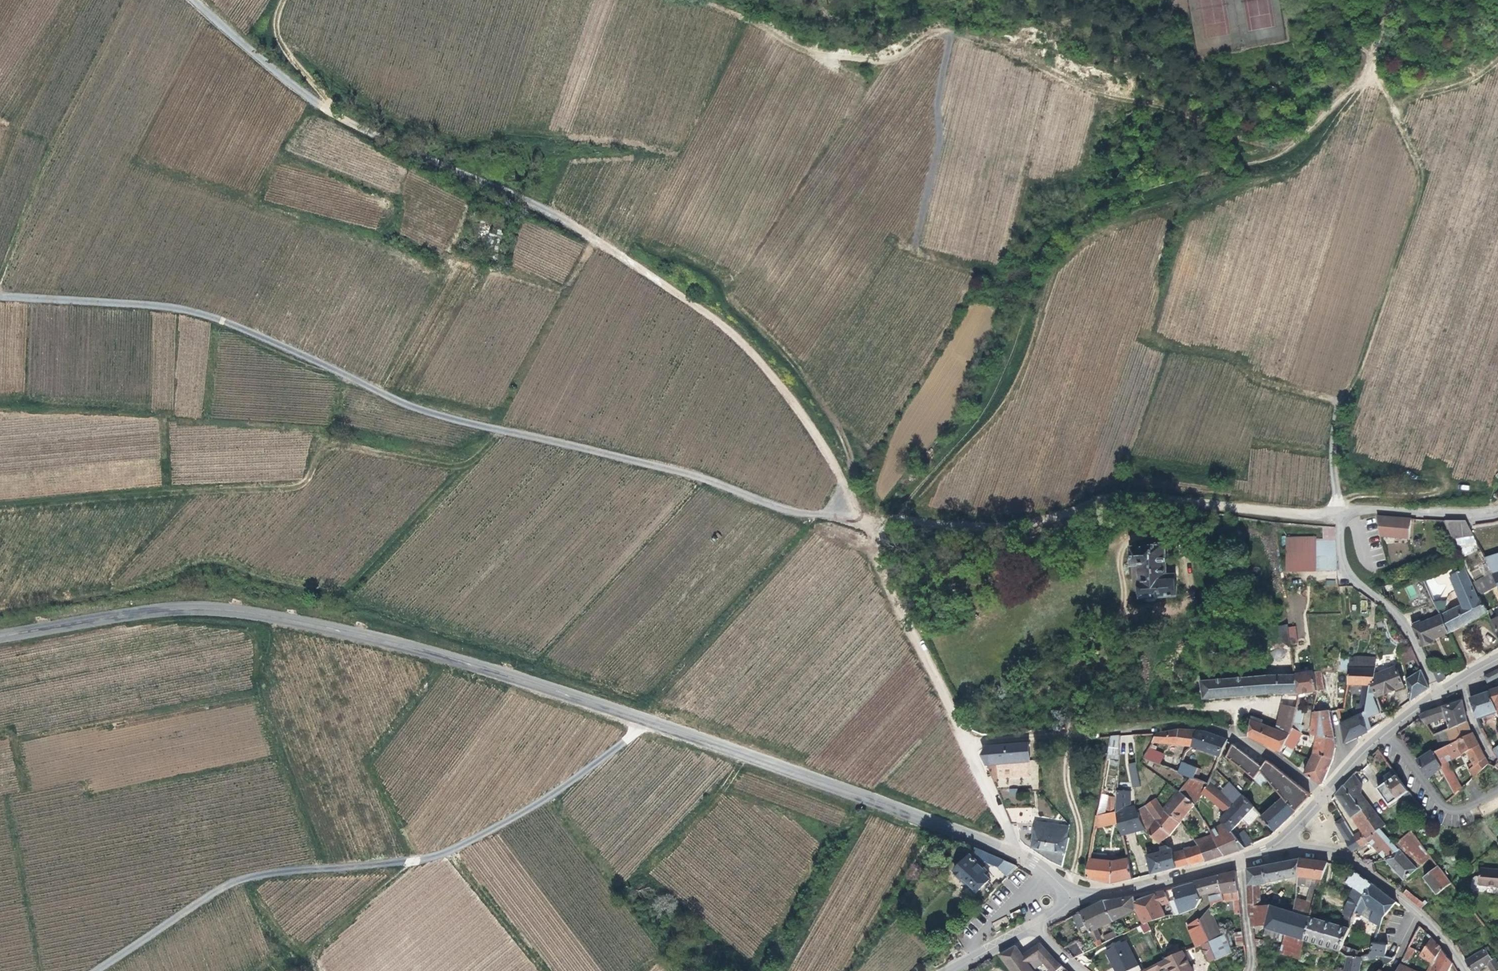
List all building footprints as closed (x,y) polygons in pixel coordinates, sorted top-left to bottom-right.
[(1410,539),(1411,518),(1394,518),(1377,517),(1382,537),(1410,539)] [(1473,535),(1466,521),(1445,520),(1451,535),(1473,535)] [(1335,527),(1323,526),(1324,539),(1318,539),(1284,541),(1288,575),(1320,573),(1336,572),(1335,527)] [(1153,547),(1132,548),(1134,565),(1139,564),(1141,598),(1177,597),(1176,576),(1168,576),(1166,543),(1153,544),(1153,547)] [(1490,568),(1492,572),(1492,573),(1497,571),(1497,552),(1484,556),(1490,568)] [(1472,581),(1466,570),(1451,577),(1456,587),(1452,589),(1453,591),(1460,605),(1450,609),(1440,614),(1449,633),(1487,613),(1479,597),(1475,588),(1472,581)] [(1492,572),(1482,576),(1485,583),(1489,592),(1479,597),(1487,613),(1497,607),(1497,583),(1492,573),(1492,572)] [(1475,588),(1479,597),(1489,592),(1485,583),(1475,588)] [(1434,600),(1427,592),(1421,597),(1426,604),(1415,608),(1419,620),(1420,623),(1440,614),(1434,600)] [(1419,620),(1411,623),(1421,646),(1433,641),(1433,640),(1449,633),(1440,614),(1420,623),(1419,620)] [(1288,642),(1286,625),(1277,626),(1279,637),(1282,636),(1283,642),(1288,642)] [(1289,648),(1288,642),(1283,642),(1282,636),(1279,637),(1280,640),(1269,641),(1270,651),(1282,649),(1289,648)] [(1416,659),(1411,647),(1398,647),(1402,665),(1413,660),(1416,659)] [(1293,672),(1289,648),(1282,649),(1283,658),(1287,658),(1287,660),(1289,660),(1291,672),(1293,672)] [(1375,657),(1348,656),(1348,667),(1348,684),(1362,684),(1361,691),(1365,691),(1363,703),(1359,703),(1359,704),(1356,704),(1354,717),(1340,723),(1344,744),(1368,731),(1362,712),(1364,712),(1369,684),(1371,684),(1372,675),(1375,657)] [(1348,667),(1348,656),(1340,657),(1340,668),(1348,667)] [(1439,664),(1431,668),(1437,683),(1445,678),(1439,664)] [(1395,667),(1372,675),(1371,684),(1369,684),(1364,712),(1362,712),(1368,731),(1388,717),(1387,716),(1377,703),(1377,696),(1403,686),(1395,667)] [(1484,676),(1488,683),(1497,677),(1497,669),(1484,676)] [(1421,670),(1406,679),(1411,701),(1417,696),(1428,689),(1428,687),(1421,670)] [(1298,693),(1317,690),(1323,689),(1321,671),(1314,672),(1294,675),(1298,693)] [(1266,675),(1255,676),(1257,695),(1267,694),(1266,675)] [(1294,675),(1266,675),(1267,694),(1283,694),(1298,693),(1294,675)] [(1201,681),(1203,700),(1225,698),(1257,695),(1255,676),(1201,681)] [(1497,714),(1497,689),(1489,692),(1496,711),(1497,714)] [(1470,698),(1476,718),(1496,711),(1489,692),(1470,698)] [(1298,696),(1298,693),(1283,694),(1274,729),(1288,735),(1291,728),(1292,723),(1296,707),(1297,703),(1298,696)] [(1424,713),(1421,716),(1425,724),(1445,717),(1449,730),(1467,722),(1462,701),(1424,713)] [(1334,741),(1329,711),(1313,712),(1310,733),(1334,741)] [(1251,715),(1250,720),(1261,724),(1262,719),(1251,715)] [(1250,720),(1249,736),(1280,751),(1283,744),(1287,737),(1288,735),(1274,729),(1261,724),(1250,720)] [(1493,748),(1497,743),(1497,720),(1495,722),(1497,726),(1485,735),(1493,748)] [(1470,731),(1467,722),(1449,730),(1446,731),(1450,744),(1473,733),(1472,732),(1470,731)] [(1301,734),(1304,735),(1306,732),(1300,729),(1300,727),(1296,726),(1297,723),(1292,723),(1291,728),(1301,734)] [(1301,734),(1291,728),(1288,735),(1287,737),(1296,742),(1301,734)] [(1178,730),(1157,733),(1152,743),(1191,746),(1196,730),(1178,730)] [(1209,731),(1196,730),(1191,746),(1193,747),(1220,757),(1227,739),(1213,733),(1209,731)] [(1435,736),(1440,749),(1450,744),(1446,731),(1436,735),(1435,736)] [(1335,747),(1334,741),(1310,733),(1309,739),(1315,741),(1313,754),(1332,758),(1335,747)] [(1440,749),(1433,752),(1438,763),(1445,760),(1466,750),(1470,757),(1465,760),(1474,777),(1488,764),(1473,733),(1450,744),(1440,749)] [(1120,735),(1109,736),(1107,753),(1119,753),(1120,735)] [(1296,742),(1287,737),(1283,744),(1292,749),(1296,742)] [(1244,753),(1233,743),(1226,757),(1255,779),(1261,772),(1268,780),(1272,785),(1274,787),(1282,797),(1297,812),(1310,798),(1310,793),(1276,767),(1274,764),(1267,760),(1263,764),(1244,753)] [(1029,744),(1014,745),(986,746),(981,754),(985,762),(1030,760),(1029,753),(1029,744)] [(1155,747),(1150,745),(1143,759),(1159,765),(1163,755),(1154,752),(1155,747)] [(1193,747),(1191,746),(1185,752),(1182,762),(1189,765),(1193,747)] [(1432,750),(1417,761),(1429,778),(1439,767),(1440,766),(1438,763),(1433,752),(1432,750)] [(1328,768),(1332,758),(1313,754),(1311,760),(1328,768)] [(1173,759),(1163,755),(1159,765),(1169,769),(1173,759)] [(1311,760),(1305,774),(1318,785),(1321,784),(1328,768),(1311,760)] [(1440,766),(1439,767),(1439,768),(1447,764),(1445,760),(1438,763),(1440,766)] [(1189,765),(1182,762),(1179,773),(1191,778),(1209,784),(1209,783),(1213,774),(1207,772),(1189,765)] [(1136,767),(1136,763),(1130,764),(1135,782),(1139,781),(1136,767)] [(1447,764),(1439,768),(1442,774),(1450,770),(1452,768),(1450,763),(1447,764)] [(1397,774),(1393,769),(1391,771),(1395,776),(1378,788),(1390,805),(1409,791),(1397,774)] [(1442,774),(1454,795),(1459,790),(1455,783),(1450,770),(1442,774)] [(1261,772),(1255,779),(1254,780),(1262,787),(1268,780),(1261,772)] [(1376,831),(1369,820),(1377,815),(1361,793),(1362,784),(1353,774),(1344,785),(1336,795),(1362,833),(1366,838),(1376,831)] [(1209,784),(1191,778),(1181,791),(1193,805),(1202,793),(1214,803),(1219,807),(1223,811),(1221,813),(1224,815),(1235,804),(1217,789),(1213,786),(1209,783),(1209,784)] [(1242,796),(1230,783),(1224,789),(1220,786),(1217,789),(1235,804),(1242,796)] [(1130,793),(1117,790),(1117,797),(1116,812),(1130,809),(1130,793)] [(1193,805),(1181,791),(1170,802),(1166,808),(1180,822),(1193,805)] [(1116,812),(1117,797),(1105,796),(1105,814),(1116,812)] [(1242,796),(1235,804),(1224,815),(1219,820),(1223,824),(1228,829),(1237,839),(1244,848),(1253,844),(1242,831),(1239,834),(1234,828),(1246,816),(1254,808),(1242,796)] [(1275,832),(1297,812),(1282,797),(1261,817),(1275,832)] [(1180,822),(1166,808),(1157,799),(1146,807),(1146,806),(1137,811),(1145,829),(1159,843),(1170,835),(1180,822)] [(1033,807),(1004,805),(1011,820),(1017,821),(1031,821),(1033,807)] [(1136,807),(1130,809),(1116,812),(1119,822),(1122,835),(1145,829),(1137,811),(1136,807)] [(1258,813),(1254,808),(1246,816),(1250,820),(1258,813)] [(1105,814),(1095,816),(1094,828),(1119,822),(1116,812),(1105,814)] [(1369,820),(1376,831),(1380,828),(1381,829),(1385,826),(1377,815),(1369,820)] [(1344,822),(1342,818),(1335,822),(1346,840),(1353,836),(1351,833),(1349,830),(1344,822)] [(1348,819),(1344,822),(1349,830),(1353,827),(1348,819)] [(1066,838),(1069,827),(1031,821),(1017,821),(1019,838),(1023,844),(1050,862),(1062,867),(1068,839),(1066,838)] [(1209,832),(1211,834),(1214,841),(1223,856),(1233,852),(1221,833),(1228,829),(1223,824),(1209,832)] [(1366,838),(1362,833),(1359,836),(1364,844),(1368,841),(1385,859),(1400,849),(1396,846),(1381,829),(1380,828),(1376,831),(1366,838)] [(1221,833),(1233,852),(1244,848),(1237,839),(1228,829),(1221,833)] [(1400,849),(1385,859),(1404,880),(1427,859),(1434,869),(1424,878),(1436,895),(1451,884),(1411,831),(1396,846),(1400,849)] [(1353,836),(1346,840),(1352,851),(1364,844),(1359,836),(1357,833),(1353,836)] [(1211,834),(1193,840),(1198,846),(1214,841),(1211,834)] [(1204,860),(1198,846),(1192,848),(1186,840),(1178,846),(1182,851),(1173,853),(1177,868),(1204,860)] [(1214,841),(1198,846),(1204,860),(1204,862),(1223,856),(1214,841)] [(1167,846),(1161,848),(1162,852),(1147,856),(1152,875),(1177,868),(1173,853),(1171,849),(1167,846)] [(1103,855),(1102,861),(1114,862),(1113,868),(1129,865),(1127,856),(1103,855)] [(955,872),(955,873),(970,887),(978,894),(990,880),(984,875),(987,872),(970,856),(955,872)] [(1298,876),(1299,859),(1246,869),(1249,915),(1252,915),(1253,925),(1265,925),(1266,928),(1287,935),(1305,940),(1311,917),(1302,914),(1303,910),(1297,908),(1295,912),(1272,906),(1261,906),(1260,885),(1298,877),(1298,876)] [(1327,863),(1299,859),(1298,876),(1322,879),(1327,863)] [(1088,860),(1086,879),(1112,884),(1132,880),(1129,865),(1113,868),(1114,862),(1102,861),(1088,860)] [(1017,867),(1003,861),(997,868),(1007,877),(1017,867)] [(1482,866),(1482,873),(1477,873),(1474,876),(1474,884),(1477,887),(1483,887),(1487,883),(1487,879),(1497,879),(1497,880),(1497,866),(1482,866)] [(1372,884),(1354,871),(1346,882),(1354,888),(1343,915),(1345,915),(1350,917),(1347,923),(1351,924),(1351,923),(1354,915),(1355,913),(1362,896),(1372,884)] [(1235,872),(1217,876),(1224,902),(1233,899),(1235,912),(1240,912),(1235,872)] [(970,887),(955,873),(953,875),(968,889),(970,887)] [(1192,882),(1193,883),(1199,897),(1210,895),(1211,905),(1224,902),(1217,876),(1192,882)] [(1193,883),(1173,889),(1181,913),(1195,908),(1200,901),(1199,897),(1193,883)] [(1385,893),(1372,884),(1362,896),(1355,913),(1360,916),(1370,907),(1374,910),(1369,920),(1374,924),(1372,931),(1376,932),(1379,924),(1382,917),(1396,902),(1385,893)] [(1405,890),(1403,894),(1417,905),(1420,909),(1426,902),(1424,900),(1422,903),(1405,890)] [(1154,894),(1135,901),(1135,911),(1144,924),(1155,919),(1170,916),(1169,913),(1164,914),(1160,905),(1167,903),(1169,908),(1171,907),(1163,891),(1154,893),(1154,894)] [(1089,907),(1074,915),(1079,926),(1085,923),(1090,932),(1091,931),(1097,928),(1135,911),(1135,901),(1134,897),(1119,900),(1103,901),(1089,907)] [(1300,902),(1297,908),(1303,910),(1302,914),(1311,917),(1315,903),(1297,898),(1297,902),(1300,902)] [(1409,914),(1396,902),(1382,917),(1396,927),(1400,928),(1411,918),(1409,914)] [(1222,935),(1210,907),(1199,920),(1208,941),(1222,935)] [(1175,915),(1170,916),(1155,919),(1157,930),(1178,925),(1176,914),(1175,915)] [(1350,917),(1345,915),(1341,927),(1349,930),(1351,924),(1347,923),(1350,917)] [(1311,917),(1305,940),(1339,951),(1343,941),(1349,930),(1341,927),(1311,917)] [(1396,927),(1382,917),(1379,924),(1383,925),(1380,934),(1403,939),(1405,936),(1400,928),(1396,927)] [(1208,941),(1199,920),(1194,923),(1188,925),(1197,946),(1208,941)] [(1379,924),(1376,932),(1372,944),(1386,948),(1382,957),(1385,966),(1392,960),(1403,939),(1380,934),(1383,925),(1379,924)] [(1418,927),(1408,945),(1414,950),(1420,941),(1425,946),(1420,955),(1431,964),(1432,965),(1440,949),(1432,938),(1420,927),(1418,927)] [(1097,928),(1091,931),(1095,941),(1099,939),(1102,938),(1097,928)] [(1234,932),(1235,946),(1243,945),(1242,932),(1234,932)] [(1226,933),(1222,935),(1208,941),(1209,944),(1224,937),(1225,939),(1227,938),(1226,933)] [(1305,940),(1287,935),(1281,953),(1299,959),(1305,940)] [(1205,965),(1210,963),(1207,957),(1214,954),(1216,960),(1231,953),(1227,938),(1225,939),(1224,937),(1209,944),(1208,941),(1197,946),(1205,965)] [(1076,940),(1062,947),(1072,958),(1083,953),(1080,948),(1076,940)] [(1094,941),(1080,948),(1083,953),(1097,947),(1094,941)] [(1126,941),(1107,950),(1117,970),(1141,970),(1126,941)] [(1343,941),(1339,951),(1347,954),(1356,957),(1359,947),(1343,941)] [(1030,965),(1040,958),(1052,970),(1058,970),(1064,967),(1054,959),(1041,943),(1024,955),(1017,946),(1000,955),(1012,970),(1035,970),(1030,965)] [(1386,948),(1372,944),(1371,955),(1375,956),(1382,957),(1386,948)] [(1466,961),(1471,970),(1477,970),(1488,964),(1492,970),(1497,970),(1497,963),(1494,957),(1493,958),(1486,947),(1466,961)] [(1427,970),(1447,970),(1452,963),(1440,949),(1432,965),(1431,964),(1427,970)] [(1181,952),(1165,960),(1143,970),(1192,970),(1181,952)] [(1210,963),(1216,960),(1214,954),(1207,957),(1210,963)] [(1360,958),(1356,957),(1347,954),(1344,970),(1358,970),(1360,962),(1360,958)] [(1396,970),(1406,970),(1402,969),(1403,966),(1406,959),(1403,958),(1400,965),(1396,970)]
